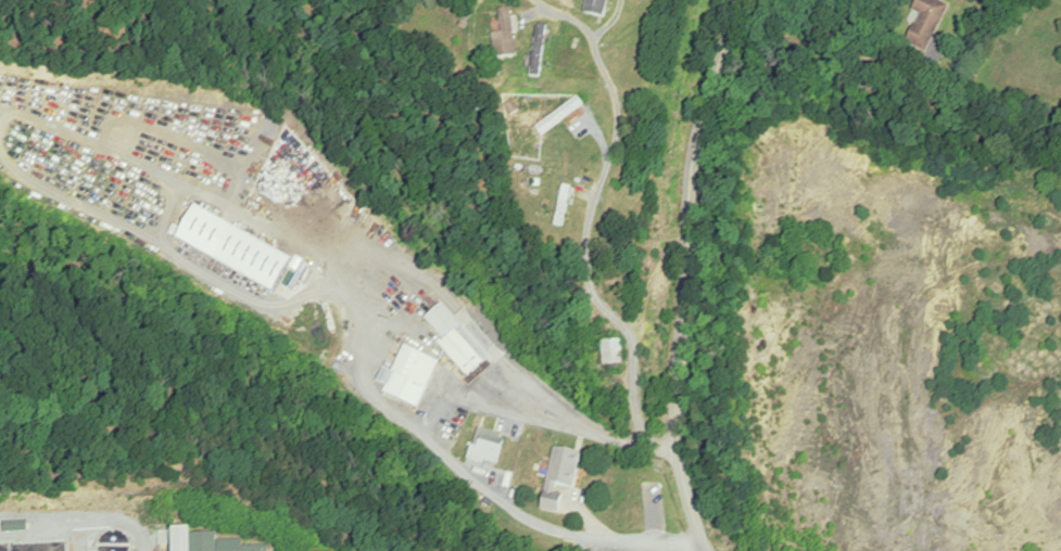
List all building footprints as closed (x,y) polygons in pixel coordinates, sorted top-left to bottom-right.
[(588,14),(591,0),(612,0),(608,18),(588,14)] [(941,0),(921,0),(914,14),(943,28),(953,6),(941,0)] [(517,57),(516,8),(500,8),(501,58),(517,57)] [(547,75),(547,25),(537,25),(537,75),(547,75)] [(544,135),(587,108),(582,99),(538,126),(544,135)] [(294,260),(275,294),(215,259),(235,226),(294,260)] [(447,340),(442,344),(470,378),(487,364),(459,329),(463,326),(445,304),(428,317),(447,340)] [(624,342),(626,364),(607,366),(606,342),(624,342)] [(441,361),(407,347),(396,373),(386,369),(381,382),(389,386),(386,394),(422,408),(441,361)] [(472,460),(500,467),(508,435),(480,427),(472,460)] [(545,512),(564,515),(569,488),(577,489),(583,451),(556,447),(545,512)] [(175,530),(175,550),(193,550),(193,530),(175,530)] [(129,538),(104,538),(104,550),(129,550),(129,538)] [(270,547),(244,547),(244,541),(222,541),(222,550),(270,550),(270,547)]
